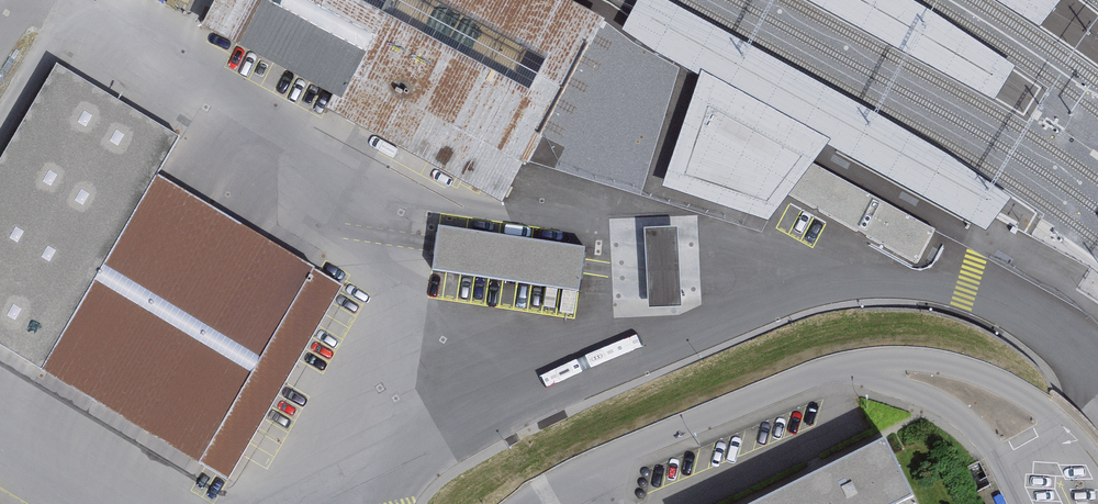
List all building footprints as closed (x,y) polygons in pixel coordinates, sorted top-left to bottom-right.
[(509,202),(593,41),(599,45),(602,39),(610,24),(565,0),(222,0),(208,27),(337,95),(330,108),(509,202)] [(622,29),(654,51),(679,65),(825,143),(985,231),(1010,197),(940,149),(865,108),(665,0),(638,0),(622,29)] [(879,41),(924,65),(929,67),(961,85),(993,103),(1015,66),(971,37),(952,26),(909,0),(804,0),(879,41)] [(1038,28),(1061,0),(992,0),(1038,28)] [(54,68),(0,158),(0,349),(227,483),(342,290),(155,179),(177,141),(54,68)] [(934,230),(801,159),(783,193),(917,265),(934,230)] [(691,301),(690,222),(655,223),(656,301),(691,301)] [(584,251),(437,231),(432,271),(579,291),(584,251)] [(879,437),(745,503),(901,503),(910,499),(879,437)]
